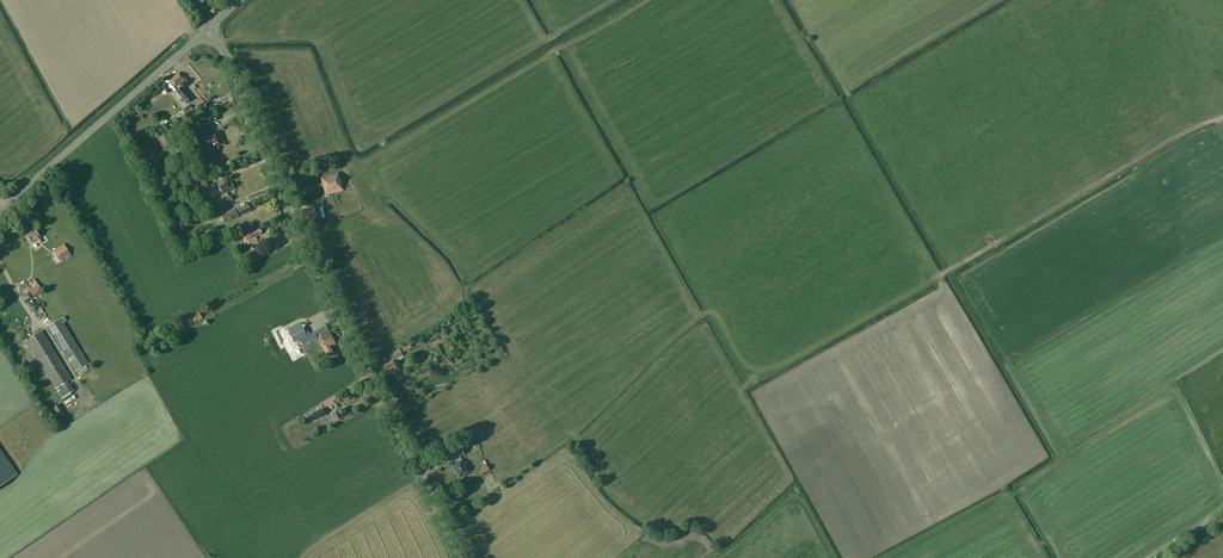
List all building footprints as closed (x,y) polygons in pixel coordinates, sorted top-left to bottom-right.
[(179,73),(170,81),(175,86),(178,84),(180,87),(176,91),(186,104),(191,99),(182,88),(183,87),(184,88),(189,84),(184,77),(183,78),(179,73)] [(200,106),(204,103),(200,96),(195,100),(200,106)] [(200,110),(194,103),(189,107),(195,114),(200,110)] [(219,136),(220,136),(218,131),(212,133),(210,128),(199,132),(201,138),(208,135),(213,148),(222,144),(219,136)] [(338,172),(320,177),(325,195),(343,190),(338,172)] [(200,181),(201,181),(199,182),(201,185),(202,185),(206,193),(216,188),(214,183),(210,184),(207,178),(200,181)] [(217,186),(221,194),(222,194),(224,198),(222,200),(224,204),(232,201),(230,196),(228,197),(226,192),(233,189),(231,182),(226,184),(226,182),(217,186)] [(318,219),(321,218),(318,206),(323,205),(321,200),(312,203),(314,207),(309,209),(312,220),(314,220),(314,223),(315,223),(318,222),(319,221),(318,219)] [(247,204),(238,208),(238,209),(235,210),(235,209),(220,215),(224,223),(238,217),(237,214),(240,213),(241,215),(250,211),(247,204)] [(217,211),(209,214),(211,220),(219,217),(217,211)] [(257,241),(256,239),(255,237),(261,234),(259,229),(243,236),(245,242),(247,241),(249,244),(257,241)] [(40,237),(36,230),(26,235),(31,243),(38,239),(40,243),(42,242),(40,237)] [(60,262),(72,256),(64,243),(53,250),(60,262)] [(267,248),(259,252),(262,257),(269,254),(267,248)] [(25,301),(34,295),(42,290),(34,278),(20,287),(20,293),(25,301)] [(189,319),(191,323),(198,320),(201,319),(199,313),(197,314),(189,319)] [(64,317),(48,327),(76,371),(88,363),(63,323),(67,321),(64,317)] [(307,336),(301,323),(288,329),(294,342),(300,340),(303,347),(322,338),(324,342),(325,342),(326,346),(323,347),(326,355),(333,352),(331,347),(336,345),(327,326),(307,336)] [(42,331),(25,341),(55,389),(61,399),(73,391),(67,381),(72,379),(42,331)] [(403,355),(399,348),(389,354),(392,360),(403,355)] [(392,361),(382,366),(386,374),(397,369),(392,361)] [(75,410),(79,408),(74,395),(69,397),(75,410)] [(60,403),(56,406),(62,417),(66,414),(60,403)] [(327,414),(326,415),(322,408),(312,413),(315,420),(327,414)] [(335,422),(340,420),(339,419),(347,415),(344,408),(336,412),(335,410),(330,412),(335,422)] [(454,459),(456,458),(458,461),(452,464),(453,467),(452,467),(455,472),(456,471),(459,478),(466,475),(464,472),(467,470),(465,466),(466,465),(467,464),(467,463),(466,462),(465,461),(464,461),(463,461),(462,460),(461,460),(459,456),(464,454),(460,446),(450,452),(454,459)] [(0,453),(0,486),(15,475),(0,453)] [(479,468),(482,474),(490,470),(486,464),(479,468)]
